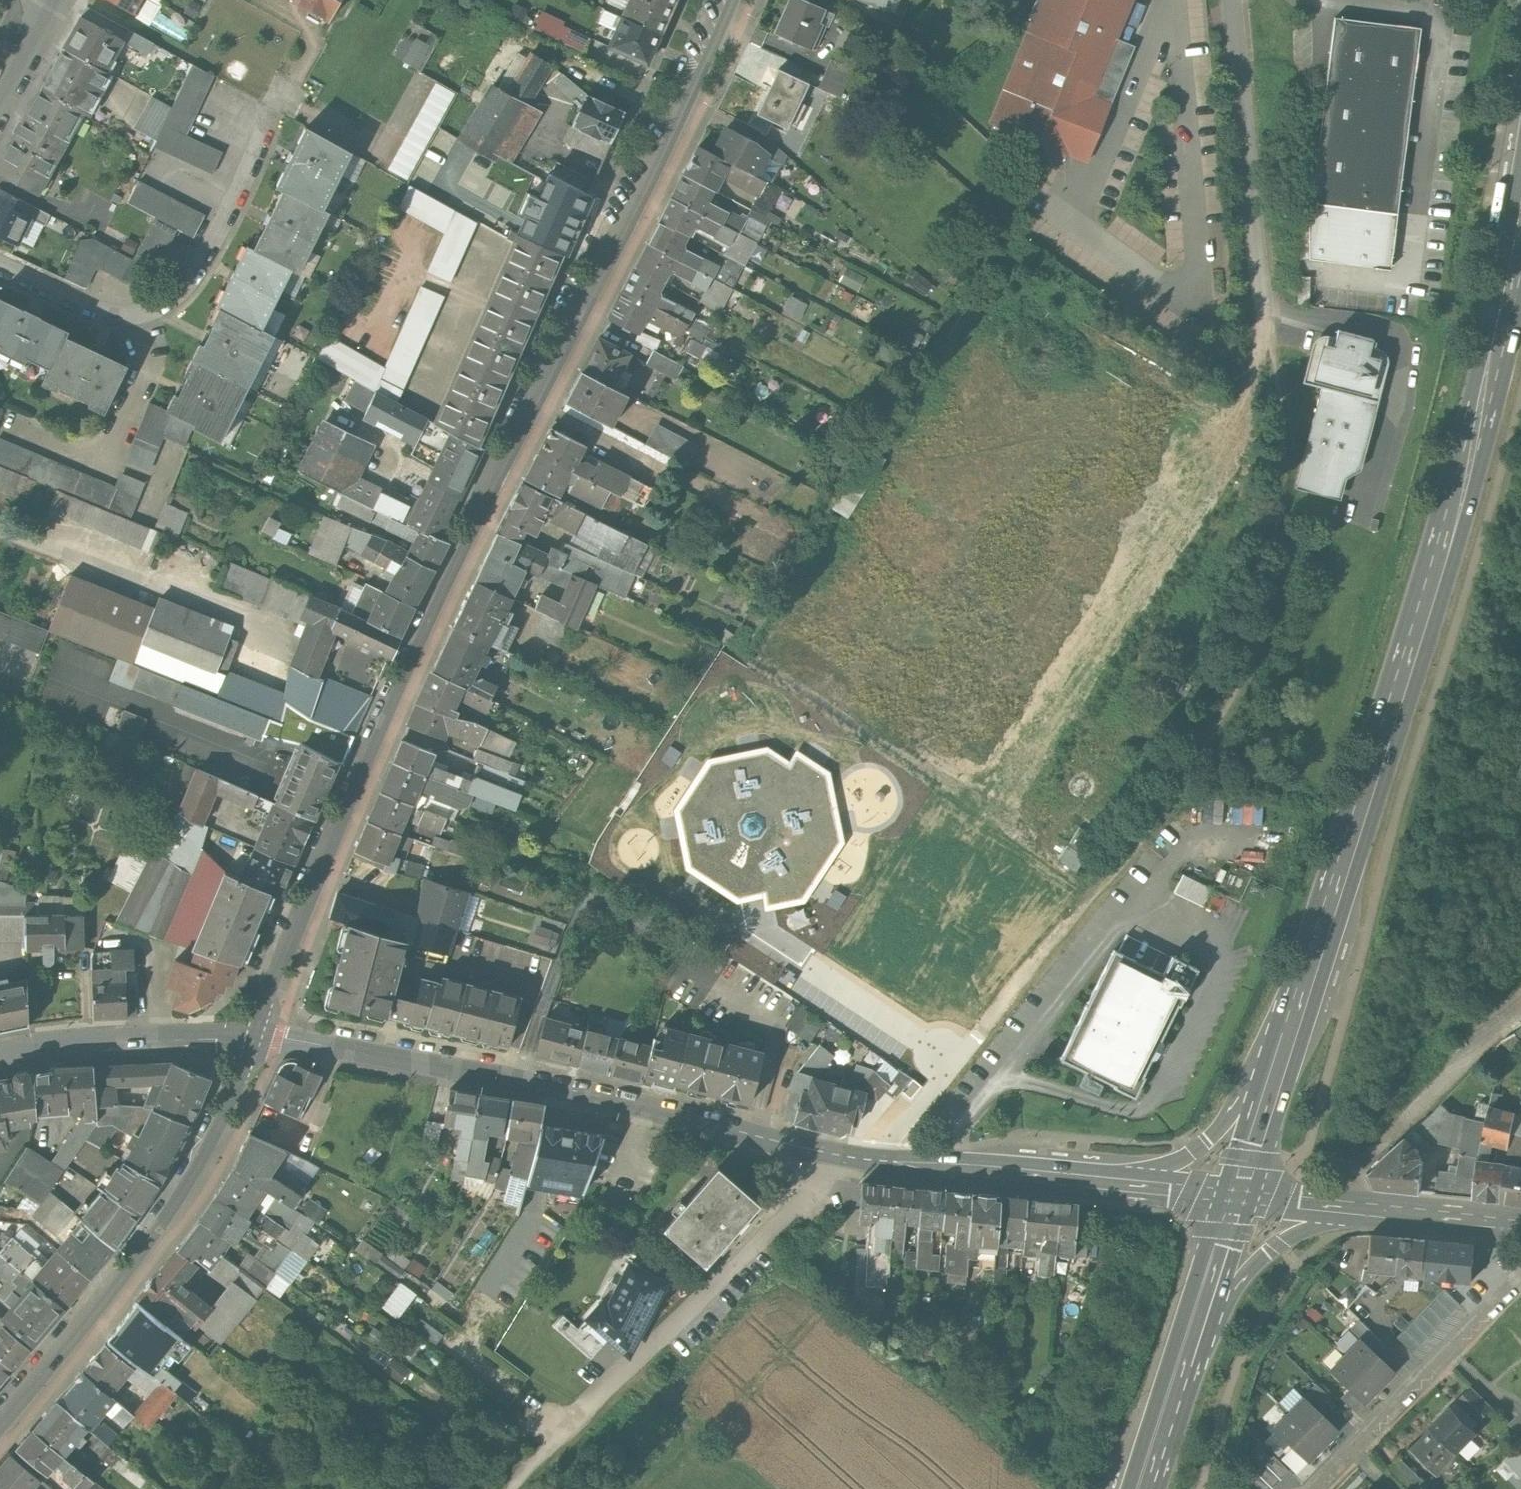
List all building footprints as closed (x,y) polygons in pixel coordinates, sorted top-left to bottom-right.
[(136,16),(146,0),(109,0),(136,16)] [(299,4),(298,5),(308,11),(309,10),(328,20),(340,0),(293,0),(299,4)] [(624,17),(661,34),(676,0),(631,0),(624,17)] [(799,0),(790,0),(776,33),(814,50),(824,27),(817,24),(823,10),(799,0)] [(888,12),(893,0),(857,0),(888,12)] [(990,124),(1086,164),(1135,47),(1116,39),(1132,0),(1041,0),(990,124)] [(543,11),(536,26),(586,49),(593,33),(543,11)] [(661,34),(624,17),(610,48),(647,65),(661,34)] [(123,40),(81,18),(64,49),(105,72),(123,40)] [(1421,30),(1334,18),(1311,204),(1308,225),(1308,233),(1309,259),(1309,260),(1391,270),(1398,216),(1417,65),(1421,30)] [(154,43),(134,33),(128,45),(147,55),(154,43)] [(427,68),(435,43),(417,36),(408,62),(427,68)] [(105,72),(64,49),(41,90),(42,91),(79,111),(86,115),(109,74),(105,72)] [(512,80),(489,65),(476,89),(485,95),(459,141),(487,157),(494,161),(498,155),(550,66),(531,53),(512,80)] [(855,71),(839,63),(842,56),(834,53),(830,60),(833,61),(826,77),(845,87),(847,88),(855,71)] [(156,142),(154,145),(213,175),(223,154),(185,135),(211,75),(192,64),(172,108),(156,142)] [(779,69),(758,114),(788,129),(809,84),(779,69)] [(826,77),(823,76),(817,88),(840,98),(845,87),(826,77)] [(625,114),(586,96),(564,77),(556,87),(572,101),(578,101),(583,105),(573,127),(611,145),(625,114)] [(436,83),(388,170),(407,180),(455,93),(436,83)] [(0,165),(0,175),(32,193),(79,111),(42,91),(0,165)] [(153,97),(135,130),(156,142),(172,108),(153,97)] [(351,153),(307,128),(277,187),(284,191),(322,210),(351,153)] [(754,143),(726,129),(721,140),(720,139),(714,152),(713,155),(756,178),(767,157),(768,155),(754,143)] [(786,154),(759,132),(754,143),(768,155),(767,157),(781,164),(786,154)] [(713,155),(698,147),(684,175),(712,190),(716,192),(723,177),(749,192),(756,178),(713,155)] [(519,234),(520,235),(562,254),(566,256),(592,197),(550,174),(539,199),(529,194),(520,213),(527,216),(519,234)] [(712,190),(684,175),(672,199),(720,224),(726,211),(714,205),(710,205),(707,199),(712,190)] [(766,183),(756,178),(749,192),(758,198),(766,183)] [(193,212),(137,182),(127,203),(156,218),(175,229),(181,232),(193,212)] [(322,210),(284,191),(254,250),(291,268),(298,272),(328,213),(322,210)] [(672,199),(660,221),(659,222),(688,236),(693,226),(698,225),(699,228),(714,236),(720,224),(672,199)] [(0,205),(0,235),(17,244),(30,219),(0,205)] [(456,211),(429,272),(452,282),(479,224),(459,212),(456,211)] [(742,219),(726,211),(720,224),(739,234),(748,216),(744,214),(742,219)] [(193,212),(181,232),(193,238),(204,218),(199,215),(193,212)] [(156,218),(132,260),(152,271),(175,229),(156,218)] [(688,236),(659,222),(647,245),(696,270),(712,279),(719,265),(714,263),(688,250),(685,250),(683,245),(688,236)] [(739,234),(720,224),(714,236),(728,244),(723,255),(737,262),(749,239),(739,234)] [(1309,259),(1308,233),(1297,233),(1297,259),(1309,259)] [(562,254),(520,235),(516,243),(515,243),(490,299),(534,318),(562,254)] [(696,270),(647,245),(635,268),(664,283),(668,274),(674,272),(675,274),(690,282),(696,270)] [(254,250),(247,246),(215,305),(225,310),(259,328),(291,268),(254,250)] [(723,255),(719,253),(714,263),(719,265),(712,279),(726,287),(730,289),(742,265),(737,262),(723,255)] [(664,283),(635,268),(623,291),(687,324),(691,315),(693,312),(689,310),(661,297),(659,291),(664,283)] [(712,279),(696,270),(690,282),(701,288),(698,294),(701,295),(698,301),(714,310),(726,287),(712,279)] [(1310,277),(1298,277),(1298,304),(1309,305),(1310,277)] [(422,288),(401,335),(424,344),(444,299),(422,288)] [(687,324),(623,291),(609,318),(638,332),(643,321),(648,320),(676,334),(680,337),(684,329),(687,324)] [(490,299),(461,362),(505,382),(534,318),(490,299)] [(0,300),(0,345),(51,369),(66,337),(68,332),(39,318),(39,316),(25,310),(24,311),(0,300)] [(259,328),(225,310),(218,324),(216,323),(204,347),(206,348),(199,363),(248,388),(274,336),(259,328)] [(711,326),(691,315),(687,324),(706,335),(711,326)] [(706,335),(687,324),(684,329),(690,332),(689,334),(693,336),(691,339),(701,344),(706,335)] [(1373,339),(1338,330),(1335,342),(1324,339),(1318,343),(1316,347),(1306,384),(1322,388),(1296,488),(1337,499),(1342,476),(1357,468),(1384,364),(1383,359),(1381,355),(1377,353),(1370,351),(1373,339)] [(661,340),(642,332),(638,343),(655,351),(661,340)] [(676,334),(671,343),(677,346),(680,340),(679,339),(680,337),(676,334)] [(401,335),(375,391),(397,403),(424,344),(401,335)] [(128,367),(66,337),(51,369),(46,379),(59,386),(58,387),(94,404),(94,403),(107,409),(128,367)] [(629,353),(599,338),(582,371),(612,386),(629,353)] [(683,367),(652,351),(645,364),(676,380),(683,367)] [(505,382),(461,362),(435,423),(477,446),(505,382)] [(199,363),(191,378),(188,377),(178,397),(180,398),(173,413),(196,424),(194,428),(221,441),(248,388),(199,363)] [(612,386),(582,371),(565,402),(611,427),(621,407),(620,406),(626,394),(612,386)] [(375,391),(364,385),(353,409),(417,444),(419,441),(428,420),(397,403),(375,391)] [(151,403),(127,463),(148,472),(163,435),(172,413),(151,403)] [(173,413),(172,413),(163,435),(187,445),(194,428),(196,424),(173,413)] [(435,423),(428,420),(419,441),(436,450),(434,454),(441,457),(436,469),(465,484),(481,448),(435,423)] [(365,444),(324,424),(298,473),(392,518),(400,522),(407,507),(347,479),(365,444)] [(696,446),(658,426),(648,446),(686,466),(696,446)] [(630,476),(599,460),(595,467),(586,463),(581,464),(577,462),(586,445),(551,429),(547,436),(538,454),(610,490),(620,495),(621,494),(628,480),(630,476)] [(0,441),(0,466),(28,478),(61,491),(108,510),(117,489),(0,441)] [(610,490),(538,454),(525,480),(559,497),(565,487),(569,489),(570,491),(602,507),(603,505),(610,490)] [(19,499),(28,478),(0,466),(0,491),(19,499)] [(436,469),(421,503),(410,499),(407,507),(400,522),(438,540),(465,484),(436,469)] [(144,484),(123,474),(117,489),(108,510),(130,519),(144,484)] [(637,484),(628,480),(621,494),(643,505),(653,486),(640,479),(637,484)] [(602,521),(523,483),(497,533),(520,543),(525,531),(535,535),(543,516),(546,517),(548,513),(557,517),(555,522),(618,553),(612,564),(632,572),(647,543),(621,531),(614,527),(611,525),(602,521)] [(620,495),(610,490),(603,505),(611,509),(609,514),(615,517),(622,504),(637,512),(640,505),(620,495)] [(108,510),(61,491),(51,512),(155,554),(164,533),(156,530),(130,519),(108,510)] [(187,514),(166,505),(156,530),(164,533),(178,539),(187,514)] [(351,528),(325,517),(310,554),(336,565),(351,528)] [(613,521),(605,517),(602,521),(611,525),(613,521)] [(269,518),(263,533),(273,537),(279,522),(269,518)] [(400,522),(392,518),(387,527),(413,542),(407,554),(406,557),(435,570),(448,544),(438,540),(400,522)] [(520,543),(497,533),(475,581),(512,598),(519,583),(524,585),(526,581),(528,583),(531,578),(538,581),(540,576),(514,563),(522,543),(520,543)] [(386,542),(370,536),(361,553),(387,567),(398,573),(406,557),(407,554),(386,542)] [(612,564),(569,544),(566,544),(562,552),(548,547),(545,554),(522,543),(514,563),(540,576),(547,562),(623,597),(635,573),(632,572),(612,564)] [(310,554),(297,548),(292,558),(306,564),(310,554)] [(336,565),(310,554),(306,564),(299,581),(297,588),(299,589),(323,597),(336,565)] [(435,570),(406,557),(398,573),(387,567),(383,575),(393,580),(394,579),(421,594),(435,570)] [(233,561),(224,587),(261,599),(270,574),(233,561)] [(558,605),(540,596),(534,608),(571,625),(586,632),(597,608),(614,616),(623,597),(547,562),(540,576),(538,581),(544,584),(546,580),(567,588),(558,605)] [(72,576),(50,631),(120,659),(133,664),(141,643),(155,609),(72,576)] [(297,588),(274,578),(262,608),(287,618),(289,614),(299,589),(297,588)] [(385,595),(366,585),(352,613),(400,637),(421,594),(394,579),(393,580),(385,595)] [(512,598),(475,581),(453,625),(454,625),(489,643),(504,651),(516,627),(512,625),(515,620),(510,618),(512,613),(506,610),(512,598)] [(330,602),(299,589),(289,614),(311,624),(318,626),(330,602)] [(330,602),(318,626),(330,632),(341,607),(330,602)] [(372,698),(321,679),(320,681),(315,678),(333,634),(392,660),(402,637),(400,637),(352,613),(341,607),(330,632),(318,626),(311,624),(307,636),(293,669),(289,705),(309,719),(354,737),(372,698)] [(229,638),(155,609),(141,643),(171,654),(216,672),(229,638)] [(0,612),(0,637),(41,653),(50,631),(0,612)] [(571,625),(544,613),(534,635),(560,648),(571,625)] [(489,643),(454,625),(432,671),(468,687),(472,678),(481,661),(485,663),(490,653),(486,651),(489,643)] [(279,695),(225,676),(238,642),(229,638),(216,672),(171,654),(162,676),(183,684),(282,723),(289,705),(279,695)] [(120,659),(111,681),(133,690),(134,688),(142,668),(133,664),(120,659)] [(162,676),(142,668),(134,688),(150,695),(174,705),(183,684),(162,676)] [(468,687),(432,671),(417,704),(451,715),(454,716),(460,702),(455,700),(457,697),(470,702),(475,690),(468,687)] [(483,677),(476,679),(472,678),(468,687),(475,690),(490,697),(496,685),(483,677)] [(1189,686),(1181,682),(1176,690),(1185,695),(1189,686)] [(282,723),(183,684),(174,705),(262,740),(264,736),(303,746),(338,763),(344,766),(344,764),(343,764),(354,737),(309,719),(289,705),(282,723)] [(490,697),(475,690),(470,702),(484,709),(490,697)] [(454,716),(451,715),(417,704),(407,726),(444,740),(446,735),(480,745),(488,727),(475,721),(454,716)] [(146,721),(124,711),(114,734),(136,744),(146,721)] [(512,739),(488,727),(480,745),(479,747),(504,755),(512,739)] [(432,754),(401,740),(392,762),(423,776),(454,788),(458,778),(457,777),(451,775),(434,768),(426,768),(432,754)] [(303,746),(277,804),(313,820),(338,763),(303,746)] [(511,763),(477,750),(473,760),(477,762),(507,774),(511,763)] [(709,762),(677,810),(689,867),(735,897),(740,888),(749,889),(750,896),(764,893),(767,906),(802,899),(840,841),(826,774),(796,755),(788,766),(766,751),(709,762)] [(423,776),(392,762),(380,791),(413,805),(413,806),(417,807),(421,795),(422,792),(418,791),(419,788),(423,776)] [(507,774),(477,762),(470,782),(466,792),(471,794),(509,809),(519,779),(507,774)] [(221,780),(197,770),(180,810),(187,818),(209,827),(218,807),(211,804),(216,791),(221,780)] [(454,788),(423,776),(419,788),(435,796),(434,799),(457,807),(468,804),(471,794),(466,792),(454,788)] [(470,782),(458,778),(454,788),(466,792),(470,782)] [(277,804),(221,780),(216,791),(237,800),(238,799),(253,805),(254,808),(265,812),(263,816),(269,819),(266,827),(262,825),(259,831),(264,834),(258,849),(294,864),(313,820),(277,804)] [(413,805),(380,791),(368,821),(401,833),(402,830),(404,824),(406,819),(418,824),(423,812),(413,806),(413,805)] [(413,806),(423,812),(418,824),(439,833),(446,817),(420,808),(417,807),(413,806)] [(180,810),(161,833),(114,923),(179,945),(185,947),(192,950),(227,872),(203,849),(204,847),(209,827),(187,818),(180,810)] [(401,833),(368,821),(355,851),(387,862),(385,869),(397,872),(400,859),(392,857),(401,833)] [(1089,833),(1079,827),(1068,846),(1077,852),(1078,852),(1088,835),(1089,833)] [(1088,835),(1078,852),(1086,858),(1097,840),(1088,835)] [(471,847),(456,842),(455,845),(435,838),(433,845),(467,857),(471,847)] [(1068,846),(1067,846),(1058,859),(1076,871),(1085,858),(1068,846)] [(294,864),(258,849),(245,879),(246,882),(270,892),(280,897),(294,864)] [(5,850),(0,869),(0,882),(8,884),(14,852),(5,850)] [(423,866),(400,859),(397,872),(421,879),(423,866)] [(245,879),(227,872),(192,950),(207,956),(237,964),(239,965),(270,892),(246,882),(245,879)] [(1211,889),(1183,875),(1174,893),(1202,907),(1211,889)] [(467,891),(427,879),(418,919),(420,920),(455,931),(467,891)] [(418,919),(338,893),(330,918),(336,920),(402,940),(414,943),(420,920),(418,919)] [(0,905),(0,916),(12,916),(10,905),(0,905)] [(34,915),(33,905),(20,905),(20,915),(26,915),(34,915)] [(0,916),(0,943),(27,942),(26,915),(20,915),(12,916),(0,916)] [(34,915),(26,915),(27,942),(27,949),(44,949),(44,961),(47,965),(52,965),(55,961),(55,949),(84,949),(83,916),(34,915)] [(455,931),(420,920),(414,943),(449,954),(455,931)] [(402,940),(351,925),(342,962),(340,962),(334,987),(338,988),(334,1006),(359,1012),(359,1010),(369,1012),(370,1010),(385,1014),(384,1016),(389,1017),(395,991),(394,990),(403,957),(398,956),(402,940)] [(192,950),(185,947),(179,945),(166,985),(178,988),(172,1004),(188,1009),(209,999),(213,999),(216,989),(223,991),(226,982),(231,983),(237,964),(207,956),(192,950)] [(1163,975),(1114,950),(1060,1060),(1114,1086),(1114,1088),(1135,1098),(1145,1077),(1143,1076),(1151,1060),(1155,1058),(1162,1044),(1161,1040),(1178,1006),(1180,1007),(1198,969),(1172,957),(1163,975)] [(112,970),(111,951),(93,952),(91,958),(93,1019),(135,1017),(134,993),(126,993),(125,969),(112,970)] [(133,951),(111,951),(112,970),(125,969),(133,969),(133,951)] [(521,998),(443,978),(441,984),(421,979),(417,996),(395,991),(389,1017),(455,1034),(456,1029),(466,1032),(465,1037),(498,1045),(499,1040),(508,1043),(507,1047),(509,1048),(521,998)] [(0,986),(0,1031),(29,1026),(28,980),(0,986)] [(590,1028),(545,1018),(535,1054),(578,1066),(588,1030),(590,1028)] [(663,1041),(653,1038),(651,1047),(652,1047),(643,1082),(673,1091),(687,1040),(689,1034),(666,1028),(663,1041)] [(621,1039),(588,1030),(578,1066),(610,1074),(621,1039)] [(1514,1034),(1513,1035),(1503,1041),(1502,1042),(1520,1060),(1520,1040),(1514,1034)] [(753,1052),(700,1037),(698,1043),(687,1040),(675,1083),(718,1095),(719,1094),(751,1103),(763,1060),(751,1057),(753,1052)] [(651,1047),(621,1039),(610,1074),(643,1082),(652,1047),(651,1047)] [(840,1086),(815,1079),(833,1055),(821,1045),(797,1074),(785,1121),(841,1136),(848,1132),(851,1122),(858,1124),(865,1094),(865,1093),(840,1086)] [(279,1070),(278,1073),(265,1102),(297,1116),(307,1094),(313,1096),(315,1090),(322,1075),(321,1075),(297,1064),(291,1062),(288,1063),(285,1064),(282,1066),(279,1070)] [(172,1063),(93,1067),(96,1106),(109,1104),(123,1106),(123,1089),(161,1089),(151,1111),(190,1125),(199,1108),(211,1079),(172,1063)] [(93,1067),(65,1068),(68,1104),(81,1103),(82,1116),(50,1163),(64,1172),(86,1141),(97,1124),(96,1106),(93,1067)] [(65,1068),(35,1074),(37,1115),(68,1112),(68,1104),(65,1068)] [(335,1071),(323,1069),(321,1075),(322,1075),(315,1090),(325,1094),(335,1071)] [(913,1079),(899,1070),(890,1084),(884,1091),(895,1100),(902,1092),(913,1079)] [(35,1074),(30,1075),(30,1074),(26,1071),(16,1073),(14,1077),(14,1078),(1,1081),(0,1083),(0,1142),(8,1141),(9,1140),(6,1121),(37,1115),(35,1074)] [(877,1072),(865,1083),(843,1078),(840,1086),(865,1093),(865,1094),(878,1097),(884,1091),(890,1084),(877,1072)] [(913,1079),(902,1092),(911,1099),(921,1086),(913,1079)] [(123,1106),(109,1104),(96,1106),(97,1124),(86,1141),(101,1150),(116,1128),(130,1137),(130,1140),(126,1145),(132,1149),(151,1111),(161,1089),(123,1089),(123,1106)] [(481,1095),(451,1090),(445,1124),(463,1127),(454,1180),(465,1182),(469,1159),(475,1129),(481,1095)] [(1502,1096),(1493,1094),(1483,1135),(1483,1139),(1495,1142),(1510,1145),(1511,1137),(1516,1115),(1498,1111),(1502,1096)] [(513,1100),(481,1095),(475,1129),(489,1132),(498,1133),(497,1137),(502,1138),(503,1134),(507,1135),(513,1100)] [(522,1142),(509,1189),(524,1194),(527,1184),(538,1141),(541,1126),(545,1106),(513,1100),(507,1135),(528,1138),(527,1143),(522,1142)] [(322,1102),(312,1123),(323,1128),(332,1106),(322,1102)] [(1468,1118),(1441,1105),(1432,1115),(1416,1129),(1425,1139),(1424,1140),(1463,1149),(1467,1132),(1483,1135),(1486,1122),(1468,1118)] [(151,1111),(132,1149),(125,1162),(162,1182),(190,1125),(151,1111)] [(1516,1115),(1511,1137),(1507,1157),(1506,1165),(1520,1167),(1520,1117),(1516,1115)] [(442,1123),(428,1121),(421,1150),(437,1153),(442,1123)] [(538,1141),(527,1184),(584,1194),(605,1136),(541,1126),(538,1141)] [(489,1132),(475,1129),(469,1159),(483,1162),(489,1132)] [(1416,1129),(1366,1174),(1373,1188),(1420,1193),(1423,1163),(1416,1155),(1419,1152),(1415,1148),(1424,1140),(1425,1139),(1416,1129)] [(1463,1149),(1457,1174),(1437,1172),(1435,1194),(1474,1198),(1477,1161),(1483,1139),(1483,1135),(1467,1132),(1463,1149)] [(286,1153),(249,1136),(234,1169),(265,1190),(277,1197),(293,1208),(301,1196),(276,1178),(272,1178),(272,1172),(286,1153)] [(1495,1142),(1483,1139),(1477,1161),(1474,1198),(1503,1201),(1506,1165),(1507,1157),(1502,1156),(1502,1164),(1490,1163),(1495,1142)] [(50,1163),(25,1147),(4,1181),(41,1205),(50,1192),(64,1172),(50,1163)] [(490,1157),(484,1182),(495,1185),(501,1159),(490,1157)] [(125,1162),(124,1162),(118,1171),(116,1170),(112,1175),(111,1175),(101,1189),(102,1189),(140,1215),(162,1182),(125,1162)] [(1506,1165),(1503,1201),(1520,1204),(1520,1167),(1506,1165)] [(303,1241),(258,1209),(255,1209),(253,1211),(251,1209),(265,1190),(234,1169),(215,1198),(246,1218),(293,1251),(307,1261),(318,1246),(306,1237),(303,1241)] [(718,1169),(664,1230),(706,1267),(718,1254),(715,1251),(726,1238),(729,1241),(738,1231),(735,1228),(746,1216),(749,1219),(760,1207),(718,1169)] [(896,1187),(863,1184),(860,1219),(876,1221),(875,1237),(892,1238),(896,1187)] [(923,1190),(896,1187),(892,1238),(905,1239),(906,1223),(920,1224),(923,1190)] [(140,1215),(102,1189),(79,1216),(116,1248),(140,1215)] [(524,1194),(509,1189),(506,1198),(522,1202),(524,1194)] [(946,1192),(923,1190),(920,1224),(920,1226),(930,1227),(943,1229),(946,1192)] [(79,1216),(50,1192),(41,1205),(35,1215),(67,1243),(60,1252),(90,1279),(91,1279),(116,1248),(79,1216)] [(972,1195),(946,1192),(943,1229),(958,1231),(970,1232),(972,1195)] [(1000,1197),(972,1195),(970,1232),(970,1244),(992,1246),(998,1246),(999,1235),(1000,1197)] [(293,1208),(277,1197),(268,1210),(293,1226),(301,1214),(293,1208)] [(1027,1200),(1000,1197),(999,1235),(1026,1238),(1027,1200)] [(293,1251),(246,1218),(215,1198),(199,1222),(230,1242),(234,1245),(242,1233),(264,1249),(261,1252),(266,1256),(260,1263),(275,1274),(293,1251)] [(1060,1203),(1027,1200),(1026,1238),(1043,1240),(1041,1249),(1056,1253),(1060,1203)] [(1078,1205),(1060,1203),(1056,1253),(1074,1257),(1078,1205)] [(230,1242),(199,1222),(177,1251),(191,1262),(195,1258),(210,1269),(221,1255),(223,1253),(230,1242)] [(930,1227),(920,1226),(918,1246),(917,1259),(917,1267),(940,1270),(941,1257),(931,1255),(932,1238),(930,1236),(930,1227)] [(955,1247),(950,1250),(948,1274),(967,1276),(970,1244),(970,1232),(958,1231),(956,1234),(955,1247)] [(1399,1238),(1371,1236),(1367,1270),(1395,1274),(1399,1238)] [(47,1267),(12,1237),(0,1251),(0,1253),(34,1283),(64,1310),(90,1279),(60,1252),(47,1267)] [(892,1238),(875,1237),(874,1251),(891,1252),(892,1238)] [(905,1239),(892,1238),(891,1252),(897,1253),(897,1257),(903,1258),(905,1239)] [(1427,1241),(1399,1238),(1395,1274),(1402,1275),(1414,1276),(1423,1277),(1427,1241)] [(1427,1241),(1423,1277),(1470,1282),(1474,1247),(1427,1241)] [(918,1246),(909,1245),(907,1258),(917,1259),(918,1246)] [(992,1246),(991,1258),(982,1257),(981,1264),(973,1263),(972,1269),(995,1271),(998,1246),(992,1246)] [(1024,1251),(1004,1248),(1002,1260),(1023,1263),(1024,1251)] [(177,1251),(161,1269),(176,1281),(191,1262),(177,1251)] [(5,1283),(0,1288),(0,1298),(12,1308),(34,1283),(0,1253),(0,1279),(5,1283)] [(231,1283),(210,1309),(231,1326),(266,1287),(221,1255),(211,1268),(231,1283)] [(260,1263),(249,1255),(241,1267),(267,1286),(275,1274),(260,1263)] [(1366,1287),(1353,1277),(1360,1270),(1352,1262),(1337,1278),(1346,1287),(1359,1295),(1366,1287)] [(666,1283),(630,1264),(608,1306),(603,1301),(588,1318),(608,1337),(626,1352),(637,1339),(666,1283)] [(176,1281),(161,1269),(135,1300),(137,1302),(182,1338),(206,1306),(176,1281)] [(1414,1276),(1402,1275),(1401,1284),(1413,1285),(1414,1276)] [(403,1281),(385,1305),(401,1317),(419,1292),(403,1281)] [(12,1308),(4,1318),(33,1346),(64,1310),(34,1283),(12,1308)] [(1366,1287),(1359,1295),(1366,1301),(1364,1304),(1368,1308),(1371,1304),(1373,1305),(1379,1295),(1366,1287)] [(1445,1291),(1398,1338),(1413,1353),(1460,1306),(1445,1291)] [(182,1338),(137,1302),(109,1341),(151,1374),(153,1376),(182,1338)] [(231,1326),(210,1309),(197,1325),(219,1343),(231,1326)] [(588,1318),(578,1329),(563,1316),(554,1326),(590,1358),(608,1337),(588,1318)] [(1386,1347),(1360,1322),(1351,1331),(1359,1339),(1360,1339),(1378,1356),(1386,1347)] [(0,1333),(0,1359),(13,1370),(29,1351),(4,1329),(0,1333)] [(1378,1356),(1360,1339),(1359,1339),(1344,1354),(1379,1388),(1394,1372),(1378,1356)] [(133,1367),(105,1346),(82,1373),(83,1373),(110,1396),(133,1367)] [(1379,1388),(1344,1354),(1330,1369),(1350,1390),(1364,1403),(1379,1388)] [(0,1359),(0,1385),(13,1370),(0,1359)] [(110,1396),(83,1373),(57,1403),(88,1428),(90,1430),(96,1423),(105,1412),(115,1400),(110,1396)] [(151,1395),(133,1416),(152,1432),(179,1452),(184,1445),(172,1436),(174,1435),(153,1421),(160,1413),(164,1417),(173,1407),(168,1404),(177,1394),(169,1388),(153,1376),(151,1374),(140,1386),(151,1395)] [(195,1394),(176,1379),(169,1388),(177,1394),(188,1403),(195,1394)] [(1317,1384),(1303,1398),(1320,1414),(1329,1404),(1325,1401),(1329,1396),(1317,1384)] [(1471,1387),(1456,1402),(1477,1423),(1493,1408),(1471,1387)] [(1364,1403),(1350,1390),(1341,1399),(1355,1413),(1364,1403)] [(1320,1414),(1303,1398),(1289,1413),(1323,1447),(1338,1431),(1320,1414)] [(133,1416),(115,1400),(105,1412),(124,1427),(133,1416)] [(57,1402),(48,1412),(48,1413),(33,1430),(64,1456),(72,1446),(77,1451),(86,1440),(82,1436),(88,1428),(57,1403),(57,1402)] [(1452,1407),(1430,1429),(1456,1454),(1477,1432),(1452,1407)] [(1516,1412),(1518,1415),(1509,1423),(1520,1435),(1520,1408),(1516,1412)] [(1323,1447),(1289,1413),(1273,1429),(1293,1449),(1308,1463),(1323,1447)] [(117,1436),(102,1424),(100,1427),(96,1423),(90,1430),(97,1437),(108,1446),(117,1436)] [(1430,1429),(1409,1450),(1435,1475),(1456,1454),(1430,1429)] [(70,1488),(102,1488),(104,1487),(85,1473),(64,1456),(33,1430),(17,1448),(47,1475),(57,1464),(64,1470),(64,1478),(73,1486),(70,1488)] [(108,1446),(97,1437),(90,1446),(100,1454),(99,1455),(112,1466),(120,1456),(108,1446)] [(1293,1449),(1281,1461),(1296,1475),(1308,1463),(1293,1449)] [(11,1455),(0,1468),(0,1488),(31,1488),(40,1479),(11,1455)] [(1400,1460),(1388,1471),(1405,1488),(1413,1488),(1422,1481),(1400,1460)]
